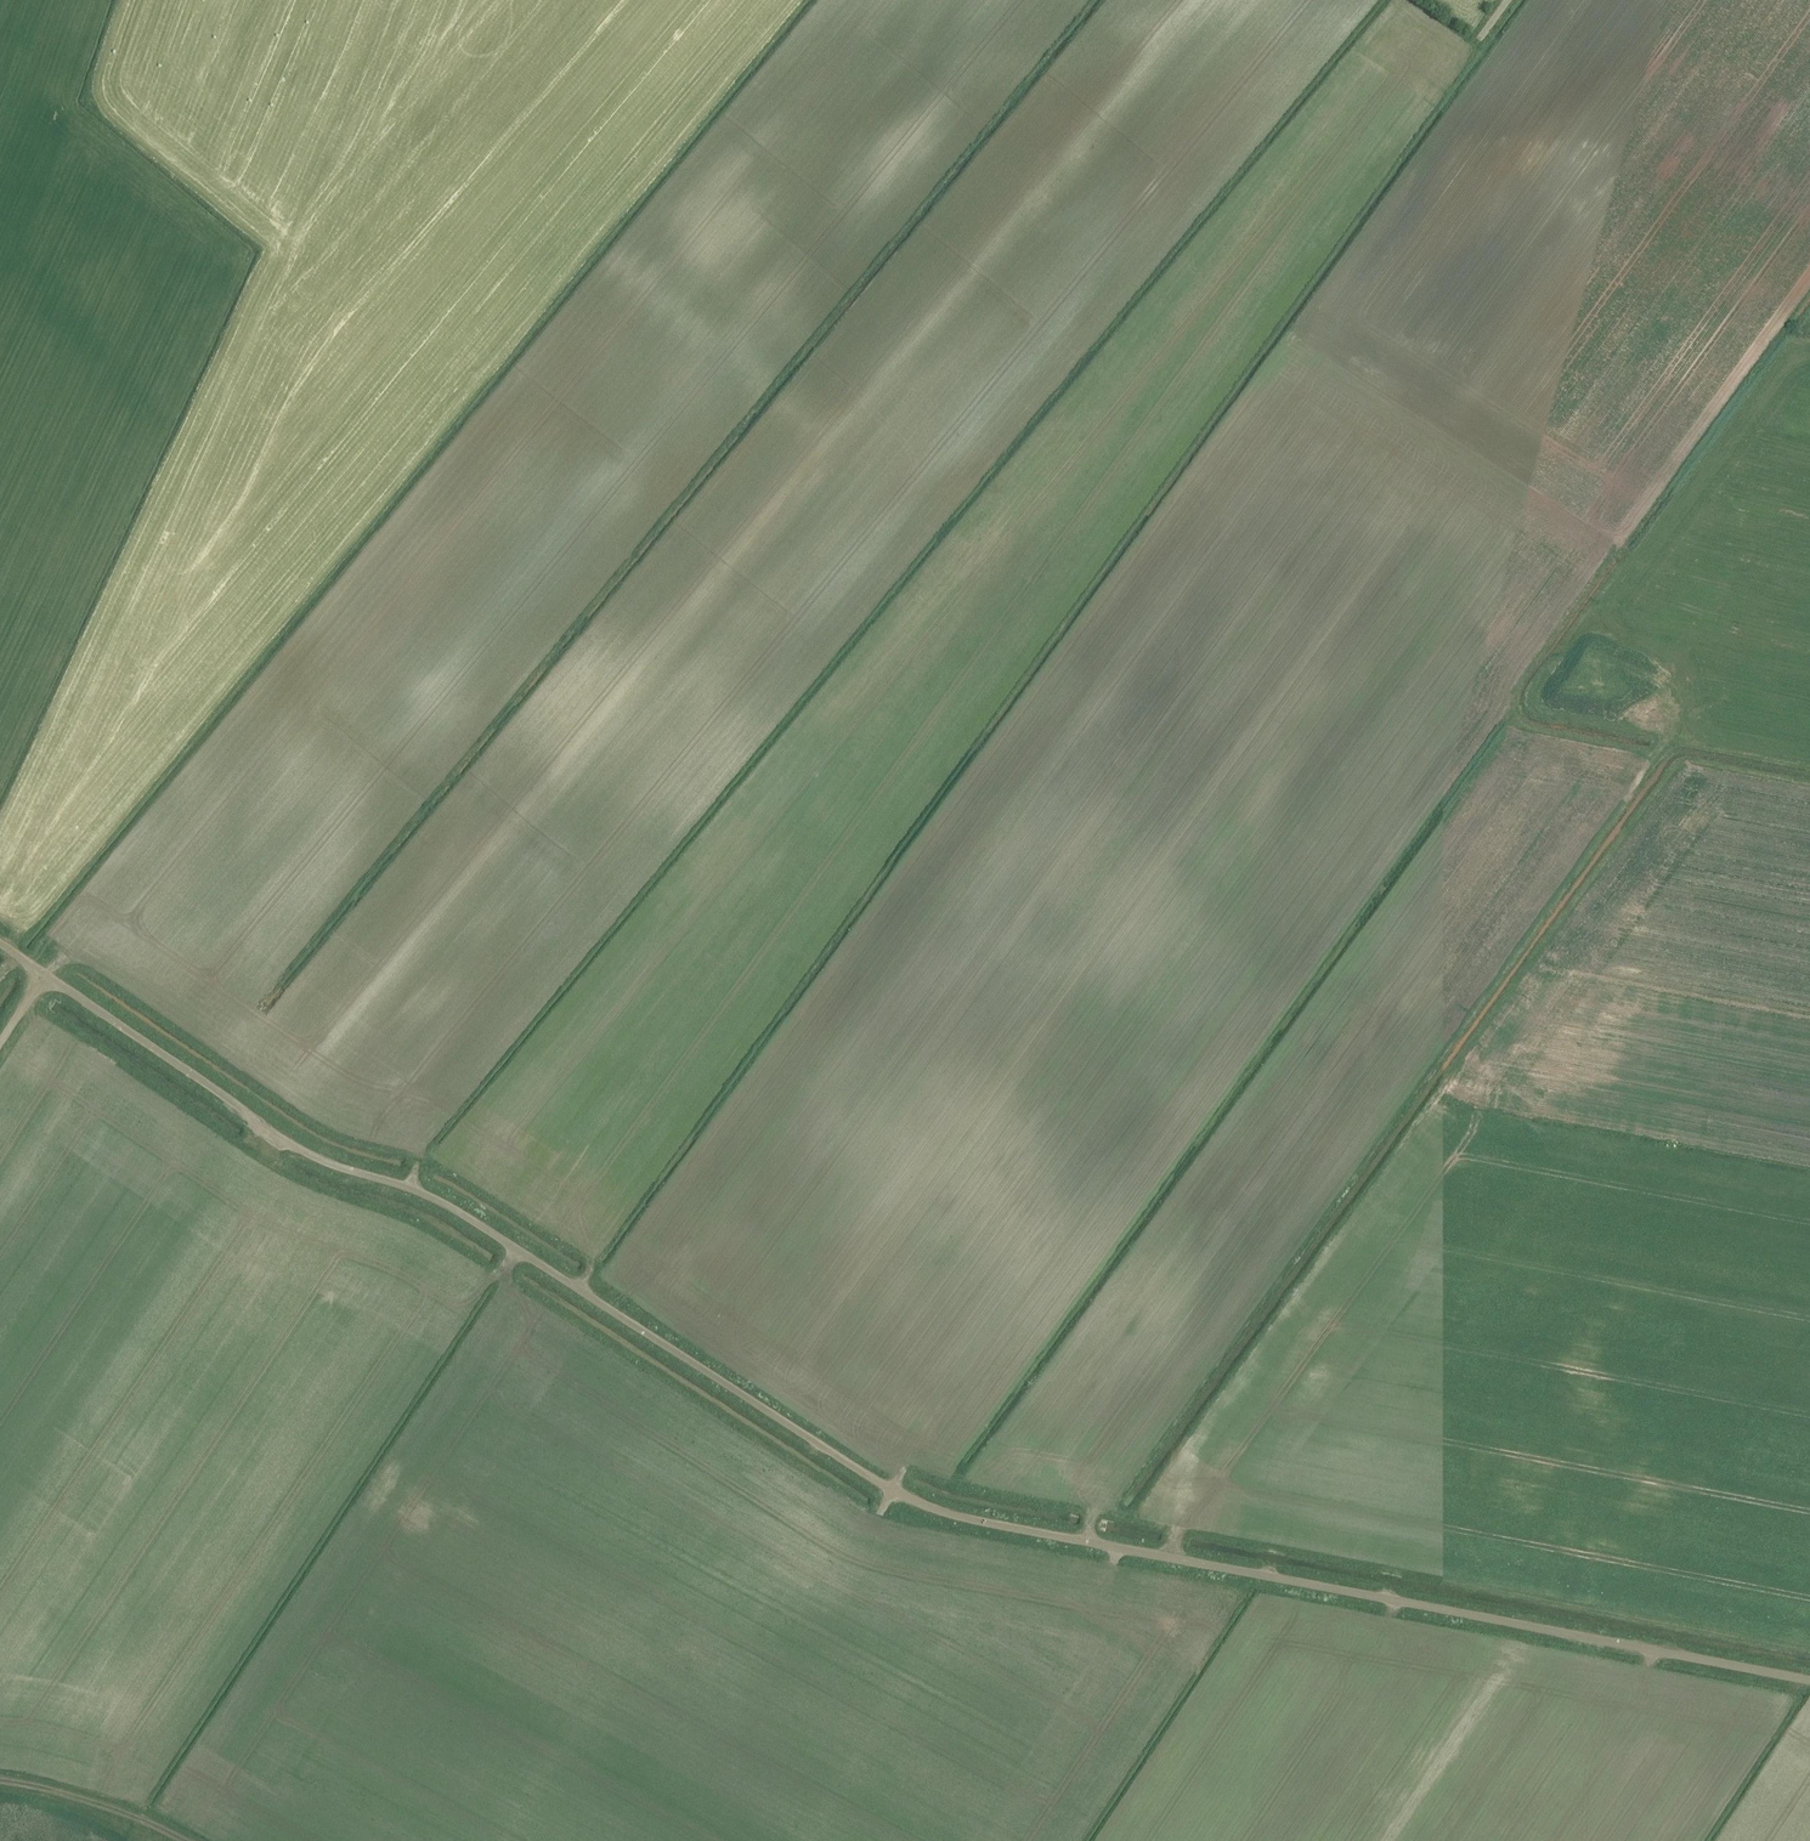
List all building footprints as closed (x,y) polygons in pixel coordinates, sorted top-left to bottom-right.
[(476,1241),(472,1246),(483,1254),(487,1249),(476,1241)]
